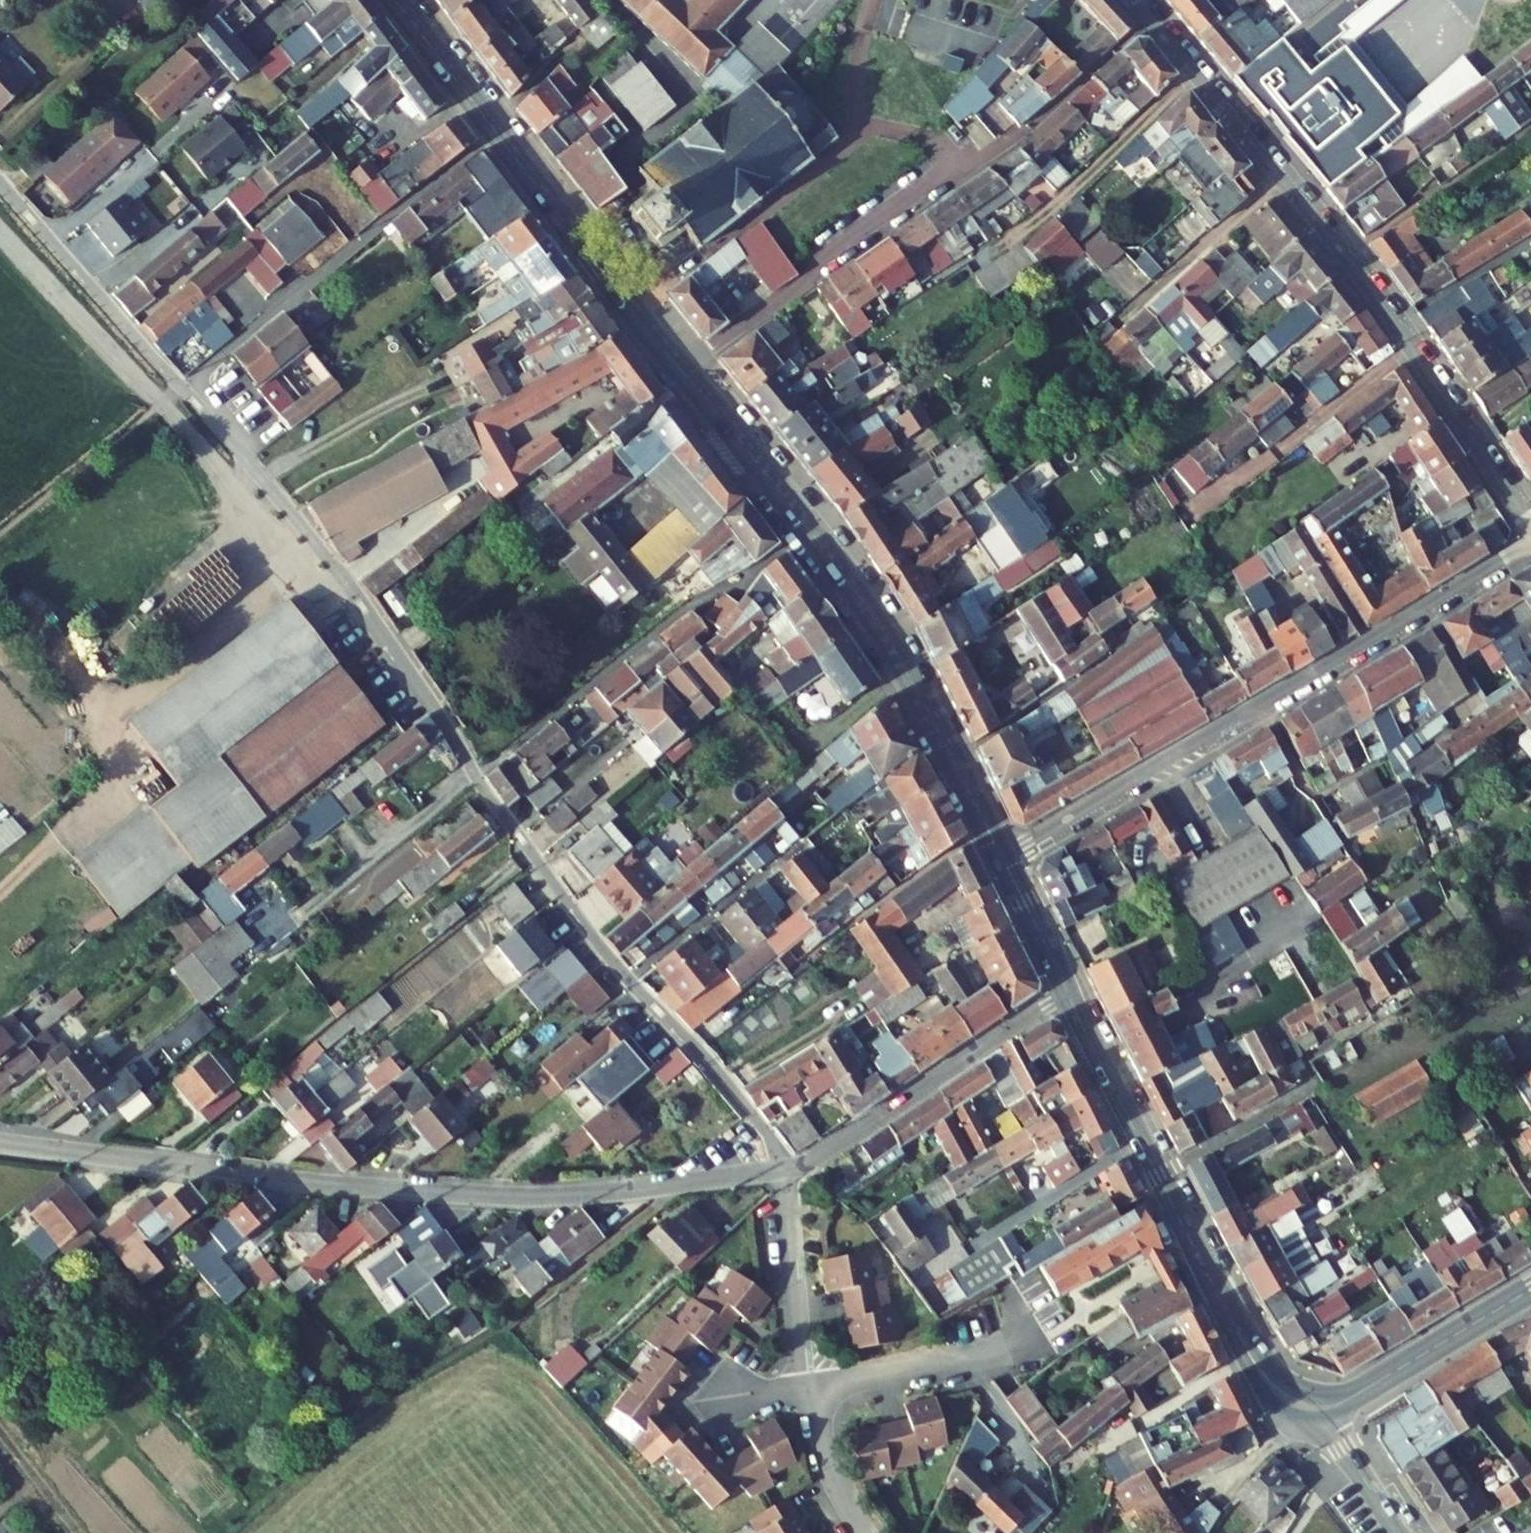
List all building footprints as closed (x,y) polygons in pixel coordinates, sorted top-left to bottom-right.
[(152,14),(164,3),(167,0),(141,0),(139,2),(152,14)] [(216,18),(235,0),(217,0),(206,10),(214,20),(216,18)] [(272,6),(267,0),(235,0),(216,18),(235,40),(272,6)] [(294,65),(320,44),(332,58),(362,34),(362,33),(380,16),(368,0),(336,0),(333,2),(316,17),(263,61),(275,75),(276,76),(292,63),(294,65)] [(316,17),(333,2),(331,0),(310,0),(305,5),(316,17)] [(450,19),(475,0),(436,0),(450,19)] [(508,9),(507,8),(501,0),(475,0),(450,19),(472,49),(497,29),(492,23),(508,9)] [(587,0),(556,0),(580,29),(581,29),(597,14),(587,0)] [(685,2),(682,0),(619,0),(670,49),(700,17),(685,2)] [(685,2),(700,17),(670,49),(704,81),(727,103),(752,84),(753,85),(753,84),(763,78),(735,50),(715,32),(746,0),(687,0),(685,2)] [(1057,0),(1037,0),(1035,2),(1021,18),(1030,25),(1044,12),(1057,0)] [(1111,0),(1079,0),(1079,1),(1102,26),(1077,47),(1065,58),(1080,75),(1118,42),(1136,27),(1111,0)] [(1196,37),(1217,20),(1222,26),(1246,7),(1253,1),(1253,0),(1227,0),(1223,3),(1221,0),(1164,0),(1196,37)] [(1232,79),(1265,118),(1268,115),(1277,126),(1285,136),(1283,138),(1327,190),(1369,157),(1371,161),(1388,148),(1378,136),(1398,115),(1343,48),(1318,64),(1312,57),(1344,31),(1340,25),(1372,0),(1330,0),(1329,1),(1281,39),(1232,79)] [(1276,11),(1285,5),(1281,0),(1268,0),(1276,11)] [(1300,24),(1329,1),(1328,0),(1281,0),(1285,5),(1300,24)] [(1483,78),(1464,57),(1402,102),(1352,39),(1401,0),(1372,0),(1340,25),(1344,31),(1312,57),(1318,64),(1343,48),(1398,115),(1378,136),(1388,148),(1403,137),(1437,112),(1456,99),(1483,78)] [(1217,20),(1196,37),(1214,59),(1253,29),(1243,17),(1249,11),(1246,7),(1222,26),(1217,20)] [(214,20),(206,10),(198,17),(206,27),(214,20)] [(581,29),(589,39),(610,23),(600,12),(597,14),(581,29)] [(297,115),(309,130),(311,128),(349,97),(351,99),(385,69),(406,50),(390,29),(380,16),(362,33),(362,34),(372,46),(373,48),(337,82),(338,84),(297,115)] [(257,66),(258,65),(235,40),(216,18),(214,20),(206,27),(194,37),(214,60),(234,82),(235,84),(257,66)] [(1037,47),(1044,54),(1052,45),(1045,37),(1030,25),(1021,18),(996,49),(982,66),(973,77),(943,110),(956,122),(970,112),(972,115),(993,96),(987,90),(1009,66),(1016,72),(1037,47)] [(522,25),(517,20),(501,32),(506,38),(510,35),(522,25)] [(1232,79),(1281,39),(1265,20),(1253,29),(1214,59),(1232,79)] [(541,37),(553,52),(565,38),(554,23),(539,35),(541,37)] [(610,23),(589,39),(597,50),(617,33),(610,23)] [(513,41),(524,54),(537,44),(535,42),(534,40),(534,41),(522,25),(510,35),(515,40),(513,41)] [(763,78),(777,66),(790,56),(759,26),(735,50),(763,78)] [(500,33),(497,29),(472,49),(475,53),(501,32),(500,33)] [(475,53),(510,98),(530,78),(510,52),(515,48),(511,43),(506,38),(501,32),(475,53)] [(202,70),(214,60),(194,37),(183,48),(202,70)] [(1093,80),(1116,100),(1120,96),(1124,101),(1128,99),(1115,85),(1133,70),(1137,75),(1160,55),(1148,40),(1137,39),(1119,55),(1092,79),(1093,80)] [(1510,59),(1523,77),(1530,72),(1530,44),(1510,59)] [(1026,76),(1050,101),(1080,75),(1065,58),(1057,50),(1052,45),(1044,54),(1036,63),(1026,76)] [(195,91),(210,78),(202,70),(183,48),(169,61),(195,91)] [(645,131),(673,109),(623,48),(601,75),(645,131)] [(401,91),(406,97),(419,114),(424,121),(446,104),(406,50),(385,69),(402,88),(400,89),(401,91)] [(1137,75),(1144,84),(1128,99),(1124,101),(1120,96),(1116,100),(1093,80),(1068,104),(1085,120),(1100,104),(1111,115),(1115,112),(1127,124),(1138,113),(1154,98),(1177,78),(1160,55),(1137,75)] [(28,86),(0,56),(0,111),(28,86)] [(1530,122),(1530,116),(1528,112),(1510,87),(1523,77),(1510,59),(1483,78),(1496,97),(1520,130),(1530,122)] [(193,92),(195,91),(169,61),(134,92),(161,121),(179,106),(176,102),(191,89),(193,92)] [(269,80),(275,75),(263,61),(258,65),(257,66),(269,80)] [(538,135),(585,98),(559,65),(545,81),(517,108),(538,135)] [(629,209),(660,249),(684,231),(699,249),(737,219),(738,220),(773,191),(812,161),(811,160),(835,141),(820,122),(820,121),(793,85),(792,86),(781,71),(777,66),(763,78),(753,84),(753,85),(752,84),(727,103),(713,113),(713,114),(677,142),(639,172),(653,191),(629,209)] [(402,88),(385,69),(351,99),(366,117),(370,121),(401,91),(400,89),(402,88)] [(1017,123),(1020,127),(1050,101),(1026,76),(998,102),(1017,123)] [(1520,130),(1496,97),(1483,78),(1456,99),(1469,117),(1482,107),(1505,140),(1520,130)] [(179,106),(193,92),(191,89),(176,102),(179,106)] [(1144,135),(1117,162),(1124,169),(1142,152),(1147,159),(1155,151),(1156,151),(1155,150),(1183,124),(1185,126),(1203,110),(1189,93),(1156,123),(1144,135)] [(412,119),(419,114),(406,97),(396,104),(412,119)] [(557,160),(613,115),(608,108),(599,116),(585,98),(538,135),(557,160)] [(354,128),(366,117),(351,99),(338,110),(354,128)] [(1451,130),(1469,117),(1456,99),(1437,112),(1451,130)] [(1057,192),(1072,178),(1051,155),(1086,121),(1085,120),(1068,104),(1020,151),(1040,173),(1057,192)] [(1215,126),(1203,110),(1185,126),(1183,124),(1155,150),(1156,151),(1155,151),(1163,160),(1168,165),(1176,158),(1195,141),(1215,126)] [(103,175),(139,142),(113,112),(54,165),(44,174),(71,204),(88,188),(85,185),(100,171),(103,175)] [(1123,128),(1127,124),(1115,112),(1111,115),(1123,128)] [(1403,137),(1417,155),(1451,130),(1437,112),(1403,137)] [(597,211),(625,191),(621,185),(599,154),(628,133),(613,115),(557,160),(597,211)] [(246,149),(219,117),(181,149),(207,181),(246,149)] [(398,202),(475,142),(456,117),(423,140),(380,173),(360,189),(366,197),(381,216),(398,202)] [(1176,158),(1205,191),(1224,173),(1230,181),(1248,166),(1215,126),(1195,141),(1176,158)] [(228,198),(243,217),(318,152),(304,134),(278,157),(250,179),(228,198)] [(1371,161),(1384,179),(1418,156),(1417,155),(1403,137),(1388,148),(1371,161)] [(44,174),(54,165),(40,150),(20,167),(34,183),(44,174)] [(1016,197),(1040,173),(1020,151),(988,171),(1014,195),(1016,197)] [(486,225),(476,232),(485,243),(491,239),(508,228),(508,229),(530,215),(481,152),(441,184),(456,203),(464,197),(475,211),(486,225)] [(1471,165),(1464,154),(1450,164),(1458,175),(1471,165)] [(1352,221),(1365,237),(1405,207),(1384,179),(1371,161),(1369,157),(1327,190),(1343,209),(1372,187),(1382,201),(1375,208),(1372,205),(1352,221)] [(360,189),(380,173),(368,158),(349,175),(352,179),(360,189)] [(1154,167),(1159,173),(1168,165),(1163,160),(1154,167)] [(1262,184),(1248,166),(1230,181),(1245,199),(1262,184)] [(88,188),(103,175),(100,171),(85,185),(88,188)] [(981,219),(1014,195),(988,171),(955,194),(979,231),(987,242),(993,238),(985,226),(981,219)] [(1191,203),(1212,229),(1217,225),(1245,199),(1230,181),(1224,173),(1205,191),(1191,203)] [(436,215),(445,226),(463,212),(456,203),(441,184),(408,210),(390,224),(396,231),(409,247),(417,240),(417,239),(421,236),(425,232),(421,226),(436,215)] [(973,251),(965,239),(979,231),(955,194),(921,218),(935,237),(947,254),(954,264),(973,251)] [(456,203),(463,212),(465,210),(469,215),(475,211),(464,197),(456,203)] [(147,231),(119,198),(86,225),(113,258),(147,231)] [(1034,212),(1042,205),(1034,199),(1029,200),(1025,204),(1034,212)] [(1059,216),(1080,241),(1099,226),(1076,199),(1059,216)] [(1251,228),(1277,260),(1283,254),(1282,253),(1304,236),(1275,199),(1257,212),(1244,223),(1249,229),(1251,228)] [(262,235),(296,207),(290,200),(256,228),(262,235)] [(322,237),(296,206),(296,207),(262,235),(256,228),(254,230),(244,238),(246,240),(275,275),(287,265),(287,266),(322,237)] [(1412,305),(1489,261),(1530,235),(1530,226),(1521,212),(1464,246),(1465,247),(1433,267),(1410,236),(1428,224),(1419,211),(1369,245),(1412,305)] [(194,228),(190,232),(156,260),(114,295),(132,318),(155,299),(150,293),(204,248),(197,240),(202,235),(208,243),(226,230),(212,213),(203,221),(194,228)] [(445,226),(436,215),(421,226),(425,232),(421,236),(425,242),(445,226)] [(547,239),(530,215),(508,229),(508,228),(491,239),(485,243),(447,269),(431,281),(440,297),(445,303),(463,292),(464,292),(457,280),(484,261),(494,273),(547,239)] [(1080,243),(1099,226),(1080,241),(1059,216),(1058,217),(1080,243)] [(946,255),(947,254),(935,237),(921,218),(888,240),(902,260),(921,247),(933,264),(946,255)] [(985,226),(993,238),(1002,233),(993,220),(985,226)] [(1054,220),(1025,248),(1041,267),(1052,280),(1083,251),(1068,237),(1054,220)] [(714,283),(745,258),(772,293),(798,276),(762,223),(736,241),(734,240),(671,291),(670,300),(683,315),(700,337),(709,338),(726,324),(739,315),(714,283)] [(1241,225),(1273,264),(1277,260),(1251,228),(1249,229),(1244,223),(1241,225)] [(388,237),(396,231),(390,224),(383,231),(388,237)] [(1141,248),(1163,272),(1190,249),(1168,224),(1141,248)] [(1081,248),(1103,273),(1123,255),(1102,230),(1081,248)] [(417,240),(422,246),(426,242),(425,242),(421,236),(417,239),(417,240)] [(1254,312),(1284,285),(1301,306),(1316,293),(1336,277),(1304,236),(1282,253),(1283,254),(1277,260),(1273,264),(1258,277),(1247,287),(1238,295),(1254,312)] [(465,322),(472,334),(485,326),(515,308),(517,306),(520,310),(576,277),(562,259),(547,239),(494,273),(495,274),(498,278),(467,298),(477,315),(465,322)] [(275,275),(246,240),(193,284),(207,299),(245,267),(269,296),(283,284),(275,275)] [(413,253),(422,246),(417,240),(409,247),(413,253)] [(883,289),(887,294),(913,276),(902,260),(888,240),(855,264),(876,294),(883,289)] [(1009,255),(1023,278),(1032,273),(1041,267),(1025,248),(1023,246),(1009,255)] [(1215,250),(1203,262),(1201,261),(1147,310),(1181,348),(1185,352),(1186,353),(1196,344),(1191,339),(1198,333),(1197,332),(1214,316),(1216,314),(1208,304),(1225,290),(1233,299),(1238,295),(1247,287),(1224,260),(1215,250)] [(1258,277),(1235,251),(1224,260),(1247,287),(1258,277)] [(935,276),(953,264),(946,255),(933,264),(929,267),(935,276)] [(1009,255),(995,264),(1009,287),(1023,278),(1009,255)] [(447,269),(440,260),(425,272),(431,281),(447,269)] [(1499,287),(1518,276),(1511,263),(1492,274),(1499,287)] [(871,307),(866,301),(876,294),(855,264),(817,289),(852,340),(871,327),(862,314),(871,307)] [(1009,287),(995,264),(975,276),(989,300),(1009,287)] [(1503,299),(1505,296),(1499,287),(1492,274),(1490,271),(1474,280),(1490,307),(1499,321),(1512,313),(1509,309),(1503,299)] [(495,274),(465,292),(464,292),(463,292),(467,298),(498,278),(495,274)] [(523,321),(509,333),(513,338),(489,354),(497,367),(505,359),(520,346),(524,344),(595,302),(576,277),(520,310),(517,306),(515,308),(523,321)] [(1316,293),(1301,306),(1250,351),(1263,365),(1330,306),(1344,323),(1362,309),(1336,277),(1316,293)] [(208,304),(191,283),(140,326),(139,327),(165,356),(195,331),(200,336),(201,335),(215,353),(234,337),(226,327),(208,304)] [(1485,311),(1474,319),(1465,305),(1471,301),(1461,288),(1418,313),(1429,328),(1438,341),(1450,359),(1497,329),(1485,311)] [(876,294),(879,299),(887,294),(883,289),(876,294)] [(1518,303),(1511,292),(1505,296),(1503,299),(1509,309),(1518,303)] [(286,319),(303,341),(331,318),(314,296),(286,319)] [(226,327),(233,321),(215,298),(208,304),(226,327)] [(525,374),(516,379),(505,359),(497,367),(472,381),(487,407),(512,394),(620,334),(608,318),(595,302),(524,344),(531,356),(519,363),(525,374)] [(1086,314),(1095,326),(1106,317),(1098,305),(1086,314)] [(734,380),(771,355),(768,352),(795,332),(786,321),(791,317),(786,310),(773,319),(768,323),(754,333),(718,360),(724,368),(734,380)] [(1161,376),(1172,366),(1171,364),(1167,360),(1181,348),(1147,310),(1123,331),(1151,364),(1154,367),(1161,376)] [(1364,312),(1348,324),(1370,357),(1376,365),(1394,352),(1388,344),(1364,312)] [(1514,316),(1512,313),(1499,321),(1502,325),(1514,316)] [(282,369),(301,354),(308,348),(303,341),(286,319),(282,315),(256,337),(282,369)] [(1198,333),(1212,349),(1220,343),(1229,334),(1214,316),(1197,332),(1198,333)] [(1519,324),(1514,316),(1502,325),(1497,329),(1450,359),(1461,374),(1503,347),(1509,343),(1525,333),(1530,330),(1524,321),(1519,324)] [(1095,347),(1115,330),(1108,321),(1090,336),(1094,345),(1095,347)] [(1355,355),(1362,350),(1345,326),(1338,331),(1352,351),(1355,355)] [(1098,354),(1118,382),(1126,392),(1131,387),(1150,370),(1148,367),(1151,364),(1123,331),(1099,353),(1098,354)] [(1340,393),(1325,374),(1352,351),(1338,331),(1292,370),(1322,406),(1340,393)] [(661,391),(651,377),(640,362),(620,334),(512,394),(487,407),(502,433),(507,430),(503,423),(610,368),(616,375),(626,389),(587,419),(571,423),(551,435),(550,433),(516,457),(492,472),(478,482),(484,489),(392,560),(361,583),(373,597),(423,562),(494,504),(540,469),(563,451),(571,462),(602,437),(609,432),(661,391)] [(1220,343),(1228,353),(1204,373),(1213,382),(1236,362),(1246,354),(1229,334),(1220,343)] [(303,398),(294,405),(272,378),(281,371),(282,369),(256,337),(231,357),(258,389),(265,398),(292,430),(314,412),(303,398)] [(489,354),(482,340),(457,354),(472,381),(497,367),(489,354)] [(1510,357),(1516,353),(1509,343),(1503,347),(1510,357)] [(858,372),(859,372),(843,345),(831,353),(811,365),(780,383),(773,376),(746,395),(757,409),(773,429),(793,415),(796,419),(814,407),(802,392),(824,378),(831,390),(832,389),(858,372)] [(1527,346),(1516,353),(1510,357),(1503,347),(1461,374),(1473,393),(1530,354),(1530,346),(1528,348),(1527,346)] [(301,354),(323,383),(331,377),(328,374),(308,348),(301,354)] [(1171,364),(1185,352),(1181,348),(1167,360),(1171,364)] [(780,383),(811,365),(800,352),(788,361),(780,366),(771,355),(734,380),(746,395),(773,376),(780,383)] [(866,358),(873,370),(882,364),(876,352),(866,358)] [(1473,393),(1487,415),(1530,386),(1530,354),(1473,393)] [(823,416),(897,369),(891,359),(882,365),(882,364),(873,370),(861,376),(860,377),(851,382),(848,385),(839,391),(835,394),(814,407),(796,419),(793,415),(773,429),(792,453),(829,426),(830,428),(831,427),(823,416)] [(1367,371),(1373,367),(1367,360),(1362,364),(1367,371)] [(1394,399),(1408,420),(1402,424),(1413,439),(1438,420),(1402,365),(1382,380),(1383,380),(1304,442),(1320,464),(1351,442),(1347,437),(1394,399)] [(1186,384),(1197,396),(1213,382),(1204,373),(1201,370),(1186,384)] [(832,389),(835,394),(839,391),(848,385),(851,382),(860,377),(858,372),(832,389)] [(1177,393),(1186,405),(1194,397),(1175,376),(1167,382),(1177,393)] [(303,398),(314,412),(342,391),(331,377),(323,383),(303,398)] [(1282,412),(1291,405),(1274,385),(1272,384),(1239,412),(1257,434),(1269,448),(1294,428),(1282,412)] [(1126,392),(1134,402),(1140,397),(1131,387),(1126,392)] [(613,451),(544,505),(568,534),(590,516),(617,495),(635,481),(645,474),(669,455),(695,436),(661,391),(609,432),(620,446),(613,451)] [(1168,400),(1178,412),(1187,405),(1186,405),(1177,393),(1168,400)] [(878,493),(858,469),(900,445),(908,439),(930,425),(918,406),(898,419),(883,428),(843,450),(842,449),(807,473),(841,516),(878,493)] [(516,457),(502,433),(487,407),(463,420),(480,451),(492,472),(516,457)] [(841,438),(831,427),(830,428),(829,426),(792,453),(807,473),(842,449),(843,450),(883,428),(898,419),(892,409),(888,410),(877,416),(841,438)] [(1211,480),(1207,475),(1257,434),(1239,412),(1174,468),(1196,494),(1211,480)] [(462,420),(459,415),(442,425),(445,430),(462,420)] [(462,420),(445,430),(419,444),(433,467),(444,460),(449,469),(480,451),(463,420),(462,420)] [(1413,439),(1388,458),(1399,474),(1418,463),(1424,473),(1459,451),(1438,420),(1413,439)] [(1503,440),(1530,481),(1530,480),(1530,420),(1503,440)] [(1133,446),(1142,440),(1136,430),(1127,437),(1133,446)] [(602,437),(613,451),(620,446),(609,432),(602,437)] [(961,491),(994,467),(971,434),(926,465),(926,466),(913,474),(913,473),(878,493),(841,516),(868,556),(888,542),(927,515),(937,508),(961,491)] [(669,455),(645,474),(678,509),(685,518),(703,537),(743,500),(733,486),(695,436),(669,455)] [(331,546),(347,564),(362,551),(350,535),(444,484),(433,467),(419,444),(307,506),(331,546)] [(549,480),(571,462),(563,451),(540,469),(549,480)] [(1459,451),(1424,473),(1429,480),(1436,490),(1421,499),(1432,517),(1482,488),(1463,458),(1459,451)] [(1032,497),(1059,479),(1045,458),(1018,477),(1032,497)] [(1340,586),(1356,610),(1376,598),(1372,590),(1332,527),(1387,488),(1372,470),(1308,516),(1300,521),(1302,524),(1340,586)] [(1157,484),(1174,508),(1180,504),(1164,479),(1157,484)] [(939,533),(879,575),(906,614),(914,629),(938,613),(929,599),(940,592),(928,575),(976,540),(984,553),(1005,539),(1020,560),(1021,559),(1046,544),(1006,486),(1000,491),(974,509),(949,526),(939,533)] [(1431,519),(1438,531),(1441,536),(1447,550),(1439,555),(1452,576),(1504,544),(1492,522),(1460,543),(1449,525),(1470,512),(1473,517),(1493,505),(1482,488),(1432,517),(1431,519)] [(937,508),(949,526),(974,509),(961,491),(937,508)] [(652,582),(659,589),(667,582),(674,590),(699,568),(714,587),(746,569),(778,545),(743,500),(703,537),(672,564),(652,582)] [(678,509),(649,535),(672,564),(703,537),(685,518),(678,509)] [(1424,512),(1412,518),(1416,525),(1417,524),(1418,525),(1428,520),(1424,512)] [(939,533),(927,515),(888,542),(868,556),(879,575),(939,533)] [(644,589),(646,588),(623,559),(590,516),(568,534),(579,548),(564,560),(583,584),(598,572),(624,605),(644,589)] [(1398,536),(1412,565),(1415,570),(1429,590),(1452,576),(1439,555),(1434,558),(1426,544),(1441,536),(1438,531),(1431,519),(1428,520),(1418,525),(1417,524),(1416,525),(1400,535),(1398,536)] [(1302,524),(1270,547),(1284,569),(1286,572),(1297,566),(1300,563),(1305,572),(1302,574),(1317,599),(1340,586),(1302,524)] [(672,564),(649,535),(623,559),(646,588),(652,582),(672,564)] [(984,553),(998,574),(1020,560),(1005,539),(984,553)] [(1052,540),(1046,544),(1021,559),(1031,574),(1032,575),(1061,555),(1052,540)] [(1270,575),(1272,577),(1284,569),(1270,547),(1257,555),(1270,575)] [(1243,592),(1259,582),(1270,575),(1257,555),(1232,572),(1243,592)] [(739,602),(760,625),(763,629),(768,624),(781,614),(811,590),(784,556),(761,573),(739,602)] [(994,577),(971,591),(979,607),(1031,574),(1021,559),(1020,560),(998,574),(994,577)] [(1372,590),(1376,598),(1356,610),(1367,629),(1429,590),(1415,570),(1412,565),(1372,590)] [(1520,654),(1529,648),(1530,646),(1530,570),(1528,569),(1508,582),(1522,599),(1506,609),(1520,626),(1517,627),(1520,654)] [(1092,611),(1069,577),(1016,612),(1051,666),(1052,666),(1061,660),(1076,651),(1063,629),(1083,616),(1092,611)] [(1126,619),(1154,601),(1141,580),(1113,598),(1126,619)] [(1284,625),(1259,582),(1243,592),(1251,607),(1255,614),(1288,674),(1312,661),(1290,621),(1284,625)] [(1530,706),(1530,670),(1523,659),(1520,654),(1517,627),(1520,626),(1506,609),(1522,599),(1508,582),(1468,607),(1516,682),(1520,689),(1530,706)] [(1317,599),(1343,642),(1367,629),(1356,610),(1340,586),(1317,599)] [(715,634),(718,636),(702,649),(701,650),(682,666),(696,683),(701,689),(707,695),(716,705),(736,689),(746,700),(774,680),(843,635),(832,620),(819,602),(811,590),(781,614),(790,627),(797,637),(783,648),(768,659),(772,665),(745,684),(743,681),(736,687),(715,662),(760,625),(739,602),(737,605),(719,630),(715,634)] [(979,607),(971,591),(954,603),(972,640),(990,628),(979,607)] [(719,630),(737,605),(724,593),(704,618),(719,630)] [(1092,611),(1083,616),(1096,638),(1105,649),(1111,645),(1110,643),(1115,640),(1109,630),(1126,619),(1113,598),(1092,611)] [(385,725),(287,600),(128,724),(178,786),(150,807),(194,863),(199,870),(265,818),(355,748),(385,725)] [(954,603),(938,613),(914,629),(933,666),(958,650),(973,641),(972,640),(954,603)] [(1306,604),(1287,616),(1290,621),(1309,610),(1306,604)] [(1232,619),(1235,625),(1255,614),(1251,607),(1232,619)] [(1491,670),(1472,681),(1484,702),(1485,701),(1516,682),(1468,607),(1440,624),(1461,660),(1479,649),(1491,670)] [(1290,621),(1312,661),(1332,648),(1309,610),(1290,621)] [(694,641),(707,631),(700,622),(692,612),(658,639),(681,666),(682,666),(701,650),(694,641)] [(783,648),(797,637),(790,627),(781,614),(768,624),(783,648)] [(1255,614),(1235,625),(1255,660),(1234,673),(1237,677),(1248,698),(1288,674),(1255,614)] [(1073,676),(1106,651),(1105,649),(1096,638),(1083,616),(1063,629),(1076,651),(1061,660),(1073,676)] [(1161,618),(1152,625),(1151,626),(1152,627),(1156,635),(1167,629),(1161,618)] [(1142,623),(1133,630),(1138,637),(1152,627),(1151,626),(1152,625),(1151,622),(1145,626),(1142,623)] [(1140,762),(1207,722),(1161,644),(1156,635),(1152,627),(1138,637),(1114,655),(1064,692),(1077,709),(1102,754),(1103,757),(1129,742),(1140,762)] [(1161,644),(1172,638),(1167,629),(1156,635),(1161,644)] [(1121,639),(1114,655),(1138,637),(1133,630),(1121,639)] [(1386,754),(1401,743),(1384,706),(1420,684),(1432,677),(1450,707),(1466,697),(1429,630),(1353,676),(1371,717),(1376,730),(1382,742),(1386,754)] [(843,635),(774,680),(787,699),(823,674),(845,705),(876,683),(843,635)] [(1236,705),(1248,698),(1237,677),(1224,685),(1211,692),(1183,644),(1181,645),(1176,636),(1172,638),(1161,644),(1207,722),(1236,705)] [(664,680),(681,666),(658,639),(625,665),(640,684),(656,670),(664,680)] [(1530,653),(1530,651),(1529,648),(1520,654),(1523,659),(1530,653)] [(967,667),(958,650),(933,666),(941,682),(972,744),(997,727),(1037,700),(1026,684),(1005,698),(1004,696),(987,707),(967,667)] [(353,682),(363,674),(353,660),(342,668),(353,682)] [(1063,682),(1063,683),(1073,676),(1061,660),(1052,666),(1063,682)] [(625,665),(584,697),(608,725),(626,711),(648,693),(640,684),(625,665)] [(626,711),(647,735),(681,706),(681,705),(701,689),(696,683),(682,666),(681,666),(664,680),(661,682),(648,693),(626,711)] [(1371,717),(1353,676),(1334,687),(1354,728),(1371,717)] [(1420,684),(1439,715),(1440,715),(1450,707),(1432,677),(1420,684)] [(760,718),(787,699),(774,680),(746,700),(745,700),(760,718)] [(1485,701),(1490,709),(1520,689),(1516,682),(1485,701)] [(1316,698),(1348,763),(1360,757),(1347,732),(1354,728),(1334,687),(1316,698)] [(647,735),(662,753),(675,742),(695,724),(716,705),(707,695),(701,689),(681,705),(681,706),(647,735)] [(1470,722),(1486,744),(1520,719),(1530,710),(1530,706),(1520,689),(1490,709),(1487,710),(1470,722)] [(1057,723),(1077,709),(1064,692),(1047,704),(1057,723)] [(1348,763),(1316,698),(1298,709),(1324,760),(1326,764),(1335,759),(1342,771),(1351,767),(1348,763)] [(863,753),(901,721),(887,699),(792,779),(802,790),(840,758),(848,766),(863,753)] [(1023,827),(1054,809),(1043,788),(1022,746),(1027,738),(1057,723),(1047,704),(975,750),(1012,824),(1023,827)] [(1278,721),(1305,769),(1319,762),(1324,760),(1298,709),(1278,721)] [(1520,719),(1530,732),(1530,710),(1520,719)] [(347,816),(350,820),(365,809),(350,791),(367,778),(375,787),(428,746),(428,745),(442,733),(437,726),(429,714),(405,733),(373,758),(373,759),(329,793),(347,816)] [(1419,747),(1448,726),(1440,715),(1439,715),(1410,736),(1419,747)] [(1354,728),(1360,740),(1376,730),(1371,717),(1354,728)] [(824,802),(835,815),(870,789),(882,779),(918,751),(901,721),(863,753),(870,765),(824,802)] [(547,775),(576,751),(553,722),(514,754),(519,759),(523,764),(538,783),(547,775)] [(1407,766),(1405,761),(1421,750),(1419,747),(1410,736),(1401,743),(1386,754),(1387,755),(1391,762),(1398,781),(1411,776),(1413,782),(1417,792),(1435,781),(1486,744),(1470,722),(1454,734),(1407,766)] [(1267,777),(1277,771),(1284,782),(1293,777),(1286,765),(1266,729),(1213,762),(1225,781),(1236,774),(1258,761),(1265,774),(1267,777)] [(654,761),(662,753),(647,735),(633,746),(652,767),(656,764),(656,763),(654,761)] [(1521,746),(1520,751),(1530,765),(1530,737),(1521,746)] [(1062,777),(1074,799),(1140,762),(1129,742),(1103,757),(1102,754),(1062,777)] [(1366,753),(1371,764),(1387,755),(1386,754),(1382,742),(1364,750),(1366,753)] [(355,748),(265,818),(277,833),(366,763),(355,748)] [(875,795),(864,801),(869,809),(855,818),(859,825),(863,822),(867,828),(878,821),(877,820),(884,815),(936,783),(918,751),(882,779),(888,788),(875,795)] [(1371,764),(1366,753),(1360,757),(1348,763),(1351,767),(1354,774),(1371,764)] [(514,754),(510,757),(514,763),(519,759),(514,754)] [(514,763),(510,757),(505,762),(512,772),(523,764),(519,759),(514,763)] [(1319,762),(1323,769),(1327,766),(1326,764),(1324,760),(1319,762)] [(1236,774),(1244,787),(1265,774),(1258,761),(1236,774)] [(512,772),(505,762),(486,777),(508,808),(524,794),(538,783),(523,764),(512,772)] [(676,806),(685,798),(656,764),(647,772),(676,806)] [(1342,771),(1345,779),(1354,774),(1351,767),(1342,771)] [(1336,783),(1330,771),(1311,781),(1317,792),(1336,783)] [(1399,785),(1380,795),(1375,786),(1379,784),(1372,771),(1355,780),(1378,825),(1409,809),(1400,787),(1399,785)] [(524,794),(538,812),(562,793),(547,775),(538,783),(524,794)] [(1399,785),(1400,787),(1413,782),(1411,776),(1398,781),(1399,785)] [(1074,799),(1062,777),(1043,788),(1054,809),(1074,799)] [(870,789),(875,795),(888,788),(882,779),(870,789)] [(1347,840),(1378,825),(1355,780),(1339,789),(1346,803),(1350,800),(1354,808),(1334,819),(1347,840)] [(587,785),(597,797),(600,794),(590,782),(587,785)] [(874,835),(881,844),(945,801),(936,783),(884,815),(890,825),(874,835)] [(574,817),(597,797),(587,785),(544,820),(557,835),(576,819),(574,817)] [(1243,808),(1230,788),(1207,801),(1231,843),(1209,855),(1197,861),(1167,879),(1197,932),(1225,916),(1290,878),(1245,807),(1245,808),(1244,807),(1243,808)] [(1262,796),(1274,814),(1286,806),(1275,789),(1262,796)] [(329,793),(313,806),(330,829),(347,816),(329,793)] [(1148,837),(1153,835),(1176,874),(1197,861),(1195,858),(1190,849),(1157,795),(1132,810),(1119,817),(1103,826),(1113,845),(1122,840),(1129,836),(1142,828),(1148,837)] [(1274,814),(1262,796),(1245,807),(1290,878),(1292,880),(1295,878),(1310,868),(1294,843),(1274,814)] [(773,826),(789,845),(799,838),(767,801),(734,829),(764,865),(773,858),(757,839),(773,826)] [(881,844),(876,848),(888,865),(908,851),(955,818),(945,801),(881,844)] [(588,834),(567,854),(593,882),(594,882),(631,849),(632,848),(610,822),(618,816),(605,802),(579,824),(588,834)] [(478,816),(467,803),(417,844),(427,857),(478,816)] [(254,851),(267,867),(280,857),(286,866),(298,856),(292,848),(301,840),(306,847),(330,829),(313,806),(254,851)] [(194,863),(150,807),(79,864),(108,902),(123,921),(170,883),(178,876),(194,863)] [(404,889),(413,900),(492,835),(478,816),(427,857),(377,898),(384,906),(404,889)] [(908,851),(918,870),(964,837),(955,818),(908,851)] [(1310,868),(1338,849),(1342,846),(1326,821),(1294,843),(1310,868)] [(700,836),(709,847),(724,835),(714,824),(700,836)] [(1083,861),(1113,845),(1103,826),(1075,842),(1061,849),(1040,860),(1036,875),(1051,904),(1082,891),(1071,868),(1083,861)] [(731,891),(740,884),(732,874),(731,875),(725,867),(741,853),(756,871),(764,865),(734,829),(702,855),(702,856),(731,891)] [(1113,845),(1116,850),(1125,845),(1122,840),(1113,845)] [(958,881),(965,896),(974,911),(996,901),(988,885),(968,844),(889,901),(890,902),(853,929),(852,928),(851,929),(877,967),(902,952),(888,933),(958,881)] [(670,883),(686,870),(676,859),(670,864),(657,848),(641,861),(631,849),(594,882),(627,919),(637,910),(670,883)] [(1412,853),(1417,864),(1427,860),(1422,848),(1412,853)] [(1304,891),(1319,880),(1316,876),(1343,857),(1338,849),(1310,868),(1295,878),(1304,891)] [(254,851),(197,896),(219,923),(241,905),(232,894),(267,867),(254,851)] [(908,851),(888,865),(901,883),(918,870),(908,851)] [(1209,855),(1207,851),(1195,858),(1197,861),(1209,855)] [(780,869),(799,893),(786,904),(787,905),(794,915),(799,910),(827,888),(803,857),(800,853),(780,869)] [(862,911),(874,903),(864,890),(875,881),(884,895),(896,887),(869,853),(837,879),(862,911)] [(1161,881),(1146,855),(1125,867),(1127,870),(1137,893),(1161,881)] [(700,888),(713,905),(731,891),(702,856),(686,870),(670,883),(685,900),(700,888)] [(1095,886),(1083,861),(1071,868),(1082,891),(1094,886),(1095,886)] [(1354,863),(1308,895),(1320,914),(1335,904),(1367,882),(1354,863)] [(1478,863),(1464,872),(1467,882),(1482,871),(1478,863)] [(1127,870),(1110,878),(1116,893),(1121,900),(1137,893),(1127,870)] [(196,896),(178,876),(170,883),(192,907),(200,900),(196,896)] [(855,917),(862,911),(837,879),(827,888),(799,910),(823,941),(839,929),(834,923),(830,918),(846,905),(850,909),(855,917)] [(752,891),(773,917),(787,905),(786,904),(766,880),(752,891)] [(1112,904),(1109,896),(1102,882),(1095,886),(1094,886),(1082,891),(1051,904),(1063,928),(1086,918),(1085,917),(1112,904)] [(513,927),(535,910),(514,883),(493,901),(513,927)] [(664,944),(676,934),(671,929),(670,930),(661,920),(671,913),(678,906),(683,912),(676,918),(684,928),(698,916),(685,900),(670,883),(637,910),(664,944)] [(794,915),(787,905),(773,917),(752,891),(735,904),(764,941),(794,915)] [(1365,926),(1380,949),(1383,946),(1406,931),(1406,930),(1419,922),(1406,900),(1393,908),(1392,907),(1380,916),(1364,891),(1350,900),(1365,926)] [(1465,932),(1482,921),(1462,892),(1447,901),(1454,915),(1465,932)] [(1116,893),(1109,896),(1112,904),(1121,900),(1116,893)] [(208,939),(223,927),(219,923),(200,900),(192,907),(168,928),(186,950),(190,955),(208,939)] [(702,908),(705,911),(713,905),(709,901),(702,908)] [(974,911),(962,917),(976,946),(1009,928),(996,901),(974,911)] [(455,903),(432,921),(442,934),(465,916),(455,903)] [(731,949),(714,928),(708,933),(717,944),(733,966),(764,941),(735,904),(718,918),(738,943),(731,949)] [(1365,926),(1354,934),(1335,904),(1320,914),(1328,926),(1340,943),(1354,966),(1380,949),(1365,926)] [(267,953),(257,940),(253,944),(233,919),(245,910),(241,905),(219,923),(223,927),(208,939),(238,976),(267,953)] [(834,923),(850,909),(846,905),(830,918),(834,923)] [(671,913),(676,918),(683,912),(678,906),(671,913)] [(634,944),(646,958),(664,944),(637,910),(627,919),(604,939),(619,956),(634,944)] [(801,938),(812,950),(823,941),(799,910),(794,915),(764,941),(787,971),(797,963),(787,951),(801,938)] [(1245,951),(1225,916),(1197,932),(1197,933),(1190,937),(1206,973),(1245,951)] [(708,933),(714,928),(711,924),(704,929),(708,933)] [(951,961),(958,971),(976,959),(988,984),(990,983),(994,980),(1027,963),(1009,928),(976,946),(971,949),(952,958),(953,959),(951,960),(951,961)] [(175,967),(176,968),(204,1003),(238,976),(208,939),(190,955),(177,965),(175,967)] [(717,944),(703,955),(691,939),(674,953),(703,990),(733,966),(717,944)] [(768,967),(778,978),(787,971),(764,941),(733,966),(703,990),(675,1013),(697,1035),(704,1029),(699,1023),(768,967)] [(1148,954),(1143,944),(1084,971),(1107,1017),(1146,1000),(1166,991),(1162,984),(1143,993),(1128,964),(1148,954)] [(1409,985),(1402,976),(1383,946),(1380,949),(1354,966),(1359,976),(1350,981),(1367,1010),(1377,1004),(1398,991),(1409,985)] [(186,950),(173,960),(177,965),(190,955),(186,950)] [(568,950),(520,989),(530,1001),(578,962),(568,950)] [(879,969),(854,985),(872,1011),(874,1009),(875,1009),(875,1010),(890,1001),(903,992),(915,985),(921,980),(902,952),(877,967),(879,969)] [(656,967),(671,985),(657,995),(658,996),(657,996),(675,1013),(703,990),(674,953),(656,967)] [(1128,964),(1143,993),(1162,984),(1148,954),(1128,964)] [(932,974),(944,991),(953,1004),(949,1006),(953,1012),(976,997),(958,971),(951,961),(931,972),(932,974)] [(530,1001),(540,1013),(566,992),(587,974),(578,962),(530,1001)] [(994,980),(1011,1010),(1036,993),(1038,985),(1027,963),(994,980)] [(1245,992),(1264,982),(1256,967),(1238,977),(1227,983),(1232,995),(1234,997),(1245,992)] [(1425,993),(1445,981),(1439,972),(1419,984),(1425,993)] [(587,974),(566,992),(587,1017),(609,999),(587,974)] [(915,985),(919,990),(930,983),(926,977),(921,980),(915,985)] [(1005,1015),(1011,1010),(994,980),(990,983),(986,988),(1005,1015)] [(1314,1001),(1326,1021),(1334,1016),(1344,1011),(1352,1024),(1369,1014),(1367,1010),(1350,981),(1314,1001)] [(1413,993),(1416,998),(1417,998),(1425,993),(1419,984),(1411,989),(1413,993)] [(31,995),(34,999),(46,990),(42,985),(31,995)] [(917,1004),(924,999),(919,990),(915,985),(903,992),(909,1001),(914,999),(917,1004)] [(953,1012),(971,1038),(1005,1015),(986,988),(986,989),(976,997),(953,1012)] [(1170,998),(1176,996),(1172,988),(1166,991),(1146,1000),(1107,1017),(1121,1043),(1155,1028),(1152,1022),(1157,1020),(1176,1011),(1175,1008),(1170,998)] [(60,1002),(67,1012),(70,1009),(84,998),(76,989),(60,1002)] [(890,1001),(899,1015),(917,1004),(914,999),(909,1001),(903,992),(890,1001)] [(1243,1038),(1263,1029),(1245,992),(1234,997),(1234,1000),(1215,1009),(1225,1030),(1174,1052),(1167,1039),(1128,1056),(1141,1082),(1164,1072),(1197,1057),(1243,1038)] [(354,1027),(360,1035),(391,1009),(378,993),(347,1018),(354,1027)] [(1399,1002),(1402,1006),(1416,998),(1413,993),(1399,1002)] [(70,1009),(75,1014),(91,1000),(87,995),(84,998),(70,1009)] [(1234,1000),(1234,997),(1232,995),(1212,1005),(1215,1009),(1234,1000)] [(1170,998),(1175,1008),(1180,1006),(1176,996),(1170,998)] [(885,1025),(899,1015),(890,1001),(875,1010),(875,1009),(874,1009),(882,1021),(885,1025)] [(926,1022),(945,1009),(939,1001),(913,1019),(926,1022)] [(1283,1018),(1301,1053),(1317,1044),(1309,1031),(1323,1023),(1326,1021),(1314,1001),(1283,1018)] [(21,1024),(7,1035),(0,1027),(0,1067),(45,1030),(67,1012),(60,1002),(26,1029),(21,1024)] [(953,1012),(949,1006),(945,1009),(966,1042),(971,1038),(953,1012)] [(865,1015),(872,1026),(882,1021),(874,1009),(872,1011),(865,1015)] [(926,1022),(949,1053),(966,1042),(945,1009),(926,1022)] [(1336,1020),(1334,1016),(1326,1021),(1329,1025),(1336,1020)] [(321,1039),(328,1048),(354,1027),(347,1018),(321,1039)] [(588,1102),(564,1122),(574,1134),(609,1105),(608,1104),(598,1092),(616,1076),(617,1077),(664,1036),(649,1018),(630,1034),(632,1036),(602,1062),(590,1072),(589,1071),(573,1086),(588,1102)] [(1275,1097),(1293,1086),(1268,1038),(1274,1035),(1287,1059),(1288,1064),(1302,1058),(1301,1053),(1283,1018),(1263,1029),(1243,1038),(1250,1053),(1263,1076),(1263,1075),(1275,1097)] [(630,1034),(617,1019),(587,1045),(576,1033),(540,1064),(563,1091),(630,1034)] [(1167,1039),(1157,1020),(1152,1022),(1155,1028),(1121,1043),(1128,1056),(1167,1039)] [(1342,1030),(1336,1020),(1329,1025),(1331,1029),(1334,1034),(1342,1030)] [(1031,1092),(1078,1065),(1057,1024),(1049,1021),(999,1051),(1024,1096),(1031,1092)] [(1323,1023),(1328,1031),(1331,1029),(1329,1025),(1326,1021),(1323,1023)] [(926,1022),(897,1042),(920,1074),(949,1053),(926,1022)] [(857,1050),(862,1047),(848,1025),(813,1046),(837,1084),(857,1072),(843,1049),(852,1043),(857,1050)] [(57,1045),(45,1030),(0,1067),(0,1094),(40,1062),(49,1073),(70,1055),(61,1043),(57,1045)] [(893,1092),(920,1074),(897,1042),(890,1033),(873,1045),(882,1058),(874,1063),(893,1092)] [(1488,1046),(1499,1067),(1514,1057),(1503,1036),(1488,1046)] [(1220,1098),(1234,1120),(1259,1106),(1275,1097),(1263,1075),(1263,1076),(1247,1085),(1242,1088),(1225,1058),(1238,1051),(1242,1057),(1250,1053),(1243,1038),(1197,1057),(1213,1084),(1220,1098)] [(1324,1052),(1333,1069),(1357,1057),(1347,1038),(1324,1052)] [(315,1060),(323,1053),(316,1044),(303,1054),(261,1089),(285,1118),(315,1095),(331,1080),(315,1060)] [(49,1073),(49,1074),(76,1107),(109,1080),(82,1046),(71,1056),(49,1073)] [(805,1092),(811,1102),(832,1088),(837,1084),(813,1046),(780,1066),(792,1085),(805,1078),(812,1088),(805,1092)] [(651,1070),(665,1086),(691,1064),(678,1048),(651,1070)] [(999,1051),(982,1062),(993,1082),(997,1089),(1006,1107),(1009,1105),(1024,1096),(999,1051)] [(1448,1080),(1435,1054),(1418,1063),(1432,1089),(1448,1080)] [(198,1113),(208,1124),(241,1098),(207,1056),(173,1083),(197,1113),(198,1113)] [(1173,1086),(1173,1098),(1184,1118),(1192,1114),(1184,1101),(1213,1084),(1197,1057),(1164,1072),(1169,1081),(1169,1080),(1173,1086)] [(365,1078),(377,1093),(402,1072),(390,1058),(365,1078)] [(434,1153),(467,1125),(453,1108),(496,1073),(485,1058),(433,1100),(412,1117),(408,1121),(434,1153)] [(993,1082),(982,1062),(966,1073),(938,1092),(972,1159),(992,1148),(994,1146),(972,1106),(969,1099),(978,1092),(993,1082)] [(1356,1100),(1369,1125),(1432,1089),(1418,1063),(1356,1100)] [(851,1117),(852,1119),(889,1094),(868,1064),(857,1072),(837,1084),(832,1088),(851,1117)] [(1091,1092),(1078,1065),(1031,1092),(1042,1111),(1048,1115),(1091,1092)] [(744,1089),(757,1107),(777,1095),(786,1111),(802,1102),(792,1085),(780,1066),(744,1089)] [(363,1157),(351,1143),(400,1103),(412,1117),(433,1100),(408,1068),(402,1072),(377,1093),(334,1127),(318,1141),(344,1173),(347,1170),(363,1157)] [(356,1088),(342,1071),(331,1080),(315,1095),(285,1118),(300,1135),(301,1134),(311,1146),(318,1141),(334,1127),(324,1115),(356,1088)] [(1165,1128),(1184,1118),(1173,1098),(1173,1086),(1169,1080),(1169,1081),(1164,1072),(1141,1082),(1165,1128)] [(1515,1081),(1528,1102),(1530,1100),(1530,1072),(1515,1081)] [(447,1086),(439,1077),(427,1087),(434,1096),(447,1086)] [(969,1099),(972,1106),(997,1089),(993,1082),(978,1092),(969,1099)] [(1184,1101),(1192,1114),(1220,1098),(1213,1084),(1184,1101)] [(117,1109),(127,1121),(150,1103),(140,1090),(117,1109)] [(938,1092),(887,1126),(898,1146),(918,1132),(922,1139),(934,1130),(955,1170),(972,1159),(938,1092)] [(992,1148),(1003,1169),(1008,1166),(1035,1150),(1038,1154),(1050,1147),(1061,1140),(1048,1115),(1042,1111),(1031,1092),(1024,1096),(1037,1120),(1024,1129),(1006,1140),(994,1146),(992,1148)] [(1119,1149),(1110,1131),(1091,1092),(1048,1115),(1061,1140),(1082,1129),(1088,1143),(1090,1146),(1098,1161),(1119,1149)] [(618,1097),(617,1096),(608,1104),(609,1105),(618,1097)] [(1014,1111),(1024,1129),(1037,1120),(1024,1096),(1009,1105),(1014,1111)] [(570,1156),(575,1156),(593,1141),(603,1153),(613,1145),(619,1151),(640,1134),(624,1114),(628,1110),(618,1097),(609,1105),(574,1134),(560,1145),(570,1156)] [(1316,1132),(1313,1127),(1299,1103),(1263,1126),(1239,1139),(1186,1167),(1203,1203),(1210,1217),(1235,1204),(1228,1190),(1220,1176),(1298,1133),(1303,1140),(1309,1136),(1316,1132)] [(795,1154),(820,1138),(800,1109),(774,1127),(795,1154)] [(995,1122),(1006,1140),(1024,1129),(1014,1111),(995,1122)] [(1204,1138),(1192,1114),(1184,1118),(1165,1128),(1179,1154),(1205,1140),(1204,1138)] [(858,1174),(884,1156),(889,1165),(904,1154),(898,1146),(887,1126),(847,1153),(849,1157),(858,1174)] [(1337,1150),(1323,1127),(1316,1132),(1309,1136),(1323,1157),(1337,1150)] [(1071,1157),(1090,1146),(1088,1143),(1082,1129),(1061,1140),(1069,1153),(1071,1157)] [(1515,1139),(1525,1155),(1530,1153),(1525,1143),(1530,1139),(1530,1129),(1515,1139)] [(461,1136),(471,1148),(479,1142),(469,1130),(461,1136)] [(723,1135),(728,1141),(734,1136),(730,1130),(723,1135)] [(1050,1147),(1057,1160),(1069,1153),(1061,1140),(1050,1147)] [(948,1186),(955,1196),(1003,1169),(992,1148),(972,1159),(955,1170),(913,1195),(924,1215),(937,1207),(930,1197),(948,1186)] [(1043,1168),(1054,1188),(1079,1173),(1071,1157),(1069,1153),(1057,1160),(1043,1168)] [(858,1174),(849,1157),(838,1162),(851,1185),(860,1178),(858,1174)] [(1107,1191),(1118,1209),(1143,1197),(1124,1159),(1105,1172),(1099,1175),(1103,1184),(1107,1191)] [(485,1174),(493,1167),(486,1160),(478,1166),(485,1174)] [(1016,1194),(1022,1190),(1008,1166),(1003,1169),(1012,1186),(1016,1194)] [(30,1214),(65,1185),(57,1175),(22,1202),(30,1214)] [(173,1232),(206,1206),(188,1184),(155,1210),(150,1203),(104,1240),(142,1286),(164,1268),(150,1251),(143,1243),(167,1224),(173,1232)] [(59,1249),(69,1261),(96,1239),(95,1238),(86,1227),(94,1220),(65,1185),(30,1214),(40,1226),(25,1238),(44,1262),(59,1249)] [(1299,1185),(1261,1207),(1254,1193),(1235,1204),(1210,1217),(1227,1248),(1302,1205),(1309,1202),(1299,1185)] [(930,1197),(937,1207),(955,1196),(948,1186),(930,1197)] [(242,1240),(274,1213),(256,1191),(182,1253),(209,1285),(228,1268),(215,1252),(237,1233),(242,1240)] [(930,1255),(935,1253),(924,1236),(914,1221),(924,1215),(913,1195),(881,1215),(880,1214),(867,1222),(869,1224),(904,1272),(930,1255)] [(104,1240),(150,1203),(145,1197),(99,1234),(104,1240)] [(1118,1219),(1107,1199),(1048,1233),(1051,1239),(1023,1255),(1009,1232),(1000,1238),(1014,1262),(1022,1275),(1118,1219)] [(1473,1233),(1453,1201),(1436,1212),(1457,1244),(1473,1233)] [(1513,1227),(1527,1219),(1530,1217),(1530,1202),(1507,1216),(1513,1227)] [(1057,1296),(1138,1249),(1144,1259),(1147,1257),(1157,1251),(1160,1250),(1143,1218),(1152,1214),(1147,1203),(1118,1219),(1022,1275),(1014,1262),(1004,1269),(1008,1274),(1031,1310),(1056,1296),(1057,1296)] [(330,1278),(324,1270),(363,1236),(372,1246),(397,1228),(398,1226),(378,1204),(374,1204),(354,1220),(355,1220),(339,1234),(310,1260),(305,1263),(319,1279),(323,1283),(330,1278)] [(1274,1242),(1312,1221),(1302,1205),(1227,1248),(1240,1271),(1278,1250),(1274,1242)] [(688,1206),(668,1225),(665,1221),(648,1237),(683,1275),(720,1240),(688,1206)] [(398,1226),(397,1228),(418,1258),(407,1265),(395,1249),(366,1269),(382,1291),(391,1284),(404,1303),(412,1297),(429,1320),(451,1305),(432,1278),(461,1258),(442,1232),(424,1207),(398,1226)] [(316,1208),(287,1234),(310,1260),(339,1234),(316,1208)] [(551,1281),(604,1239),(581,1210),(536,1244),(522,1254),(511,1263),(520,1274),(514,1278),(530,1298),(551,1281)] [(491,1257),(492,1259),(503,1251),(511,1263),(522,1254),(536,1244),(536,1243),(517,1217),(480,1243),(480,1244),(466,1255),(469,1259),(476,1268),(491,1257)] [(143,1243),(150,1251),(173,1232),(167,1224),(143,1243)] [(1495,1238),(1481,1247),(1490,1261),(1491,1261),(1503,1280),(1530,1263),(1530,1262),(1519,1243),(1511,1228),(1495,1238)] [(1481,1247),(1495,1238),(1488,1229),(1475,1238),(1481,1247)] [(1458,1307),(1503,1280),(1491,1261),(1490,1261),(1481,1247),(1475,1238),(1473,1233),(1457,1244),(1451,1248),(1445,1239),(1423,1253),(1430,1264),(1437,1275),(1458,1307)] [(1519,1243),(1530,1262),(1530,1236),(1519,1243)] [(1000,1238),(970,1257),(946,1271),(947,1272),(965,1299),(1008,1274),(1004,1269),(1014,1262),(1000,1238)] [(262,1255),(271,1247),(265,1240),(256,1247),(262,1255)] [(1301,1313),(1296,1305),(1336,1280),(1325,1260),(1316,1266),(1301,1240),(1286,1249),(1288,1251),(1281,1255),(1278,1250),(1240,1271),(1258,1303),(1275,1329),(1297,1316),(1301,1313)] [(1153,1269),(1161,1284),(1172,1278),(1164,1263),(1157,1251),(1147,1257),(1153,1269)] [(840,1290),(843,1305),(887,1297),(884,1281),(871,1283),(865,1253),(822,1261),(828,1292),(840,1290)] [(249,1268),(265,1287),(277,1276),(261,1257),(249,1268)] [(1430,1264),(1402,1280),(1395,1268),(1388,1271),(1381,1260),(1369,1267),(1371,1269),(1377,1279),(1392,1302),(1412,1335),(1458,1307),(1437,1275),(1430,1264)] [(311,1278),(315,1283),(319,1279),(305,1263),(283,1283),(293,1294),(300,1288),(311,1278)] [(1361,1275),(1367,1285),(1377,1279),(1371,1269),(1361,1275)] [(750,1323),(768,1297),(733,1271),(715,1295),(705,1288),(696,1301),(729,1325),(731,1327),(740,1315),(750,1323)] [(965,1299),(947,1272),(944,1274),(932,1282),(951,1308),(963,1300),(965,1299)] [(1361,1275),(1301,1313),(1297,1316),(1275,1329),(1288,1349),(1291,1347),(1298,1358),(1317,1347),(1310,1334),(1347,1311),(1341,1301),(1367,1285),(1361,1275)] [(1149,1333),(1191,1310),(1174,1276),(1172,1278),(1161,1284),(1121,1306),(1125,1314),(1135,1332),(1139,1338),(1149,1333)] [(299,1301),(307,1295),(300,1288),(293,1294),(299,1301)] [(889,1311),(887,1297),(843,1305),(846,1320),(848,1319),(854,1350),(897,1342),(891,1310),(889,1311)] [(692,1298),(674,1323),(665,1316),(656,1328),(692,1355),(700,1344),(710,1351),(729,1325),(696,1301),(692,1298)] [(1381,1353),(1412,1335),(1392,1302),(1360,1320),(1381,1353)] [(1199,1307),(1191,1310),(1149,1333),(1155,1342),(1168,1363),(1183,1387),(1203,1374),(1226,1362),(1199,1307)] [(479,1327),(467,1311),(455,1319),(467,1336),(479,1327)] [(1098,1332),(1107,1348),(1135,1332),(1125,1314),(1098,1332)] [(1484,1344),(1498,1365),(1523,1351),(1530,1366),(1530,1317),(1484,1344)] [(1343,1376),(1381,1353),(1360,1320),(1331,1339),(1338,1351),(1329,1356),(1343,1376)] [(683,1368),(692,1355),(656,1328),(646,1341),(659,1350),(636,1381),(660,1399),(666,1404),(685,1378),(682,1376),(681,1370),(683,1368)] [(1139,1384),(1154,1373),(1168,1363),(1155,1342),(1111,1375),(1116,1384),(1126,1403),(1136,1418),(1154,1406),(1139,1384)] [(1467,1398),(1462,1390),(1473,1383),(1486,1403),(1511,1388),(1498,1365),(1484,1344),(1423,1383),(1437,1405),(1456,1392),(1456,1393),(1462,1401),(1467,1398)] [(600,1353),(601,1352),(595,1346),(582,1358),(569,1345),(544,1368),(562,1389),(600,1353)] [(1169,1396),(1183,1387),(1168,1363),(1154,1373),(1169,1396)] [(685,1378),(689,1372),(683,1368),(681,1370),(682,1376),(685,1378)] [(1255,1420),(1233,1375),(1211,1386),(1221,1408),(1187,1424),(1199,1447),(1223,1436),(1248,1424),(1255,1420)] [(633,1444),(641,1453),(674,1423),(662,1409),(659,1407),(658,1401),(660,1399),(636,1381),(615,1410),(643,1431),(633,1444)] [(1377,1426),(1378,1438),(1400,1473),(1403,1472),(1440,1447),(1457,1436),(1476,1423),(1462,1401),(1456,1393),(1456,1392),(1437,1405),(1423,1383),(1404,1394),(1410,1404),(1377,1426)] [(1033,1448),(1049,1467),(1126,1403),(1116,1384),(1107,1388),(1102,1390),(1056,1428),(1039,1443),(1036,1439),(1030,1443),(1033,1448)] [(1056,1428),(1024,1385),(1006,1399),(1036,1439),(1039,1443),(1056,1428)] [(662,1409),(666,1404),(660,1399),(658,1401),(659,1407),(662,1409)] [(906,1465),(921,1462),(918,1449),(947,1442),(937,1399),(906,1407),(909,1419),(894,1423),(906,1465)] [(1156,1467),(1199,1447),(1187,1424),(1182,1413),(1140,1433),(1138,1433),(1141,1437),(1156,1467)] [(991,1488),(971,1469),(999,1442),(976,1418),(949,1480),(974,1505),(991,1488)] [(739,1453),(760,1493),(773,1486),(767,1475),(795,1460),(776,1421),(747,1435),(753,1446),(739,1453)] [(684,1435),(674,1423),(641,1453),(652,1465),(663,1455),(688,1482),(709,1462),(716,1456),(696,1434),(692,1437),(686,1437),(684,1435)] [(850,1436),(861,1479),(891,1470),(891,1469),(906,1465),(894,1423),(879,1426),(880,1429),(850,1436)] [(1233,1457),(1258,1445),(1248,1424),(1223,1436),(1233,1457)] [(696,1434),(691,1428),(684,1435),(686,1437),(692,1437),(696,1434)] [(1156,1467),(1132,1479),(1112,1489),(1127,1513),(1134,1508),(1150,1532),(1208,1532),(1219,1513),(1208,1500),(1186,1517),(1168,1488),(1233,1457),(1223,1436),(1199,1447),(1156,1467)] [(1156,1467),(1141,1437),(1117,1450),(1118,1451),(1129,1472),(1132,1479),(1156,1467)] [(1440,1510),(1453,1530),(1488,1508),(1475,1487),(1467,1491),(1440,1447),(1403,1472),(1432,1516),(1440,1510)] [(1118,1451),(1111,1455),(1122,1476),(1129,1472),(1118,1451)] [(1530,1475),(1530,1472),(1519,1452),(1505,1460),(1517,1478),(1519,1481),(1530,1475)] [(760,1493),(739,1453),(721,1462),(718,1465),(712,1465),(709,1462),(688,1482),(713,1510),(740,1485),(751,1498),(760,1493)] [(721,1462),(716,1456),(709,1462),(712,1465),(718,1465),(721,1462)] [(1240,1500),(1265,1524),(1283,1505),(1281,1503),(1298,1485),(1298,1479),(1291,1473),(1285,1473),(1271,1459),(1236,1496),(1240,1500)] [(1519,1481),(1529,1496),(1530,1499),(1530,1475),(1519,1481)] [(1494,1493),(1506,1511),(1508,1510),(1529,1496),(1519,1481),(1517,1478),(1494,1493)] [(991,1488),(974,1505),(991,1522),(1004,1532),(1006,1532),(1021,1516),(1038,1498),(1024,1485),(1007,1503),(991,1488)] [(1230,1502),(1234,1507),(1240,1500),(1236,1496),(1230,1502)] [(749,1520),(757,1532),(807,1532),(794,1512),(796,1511),(788,1497),(768,1509),(749,1520)]
